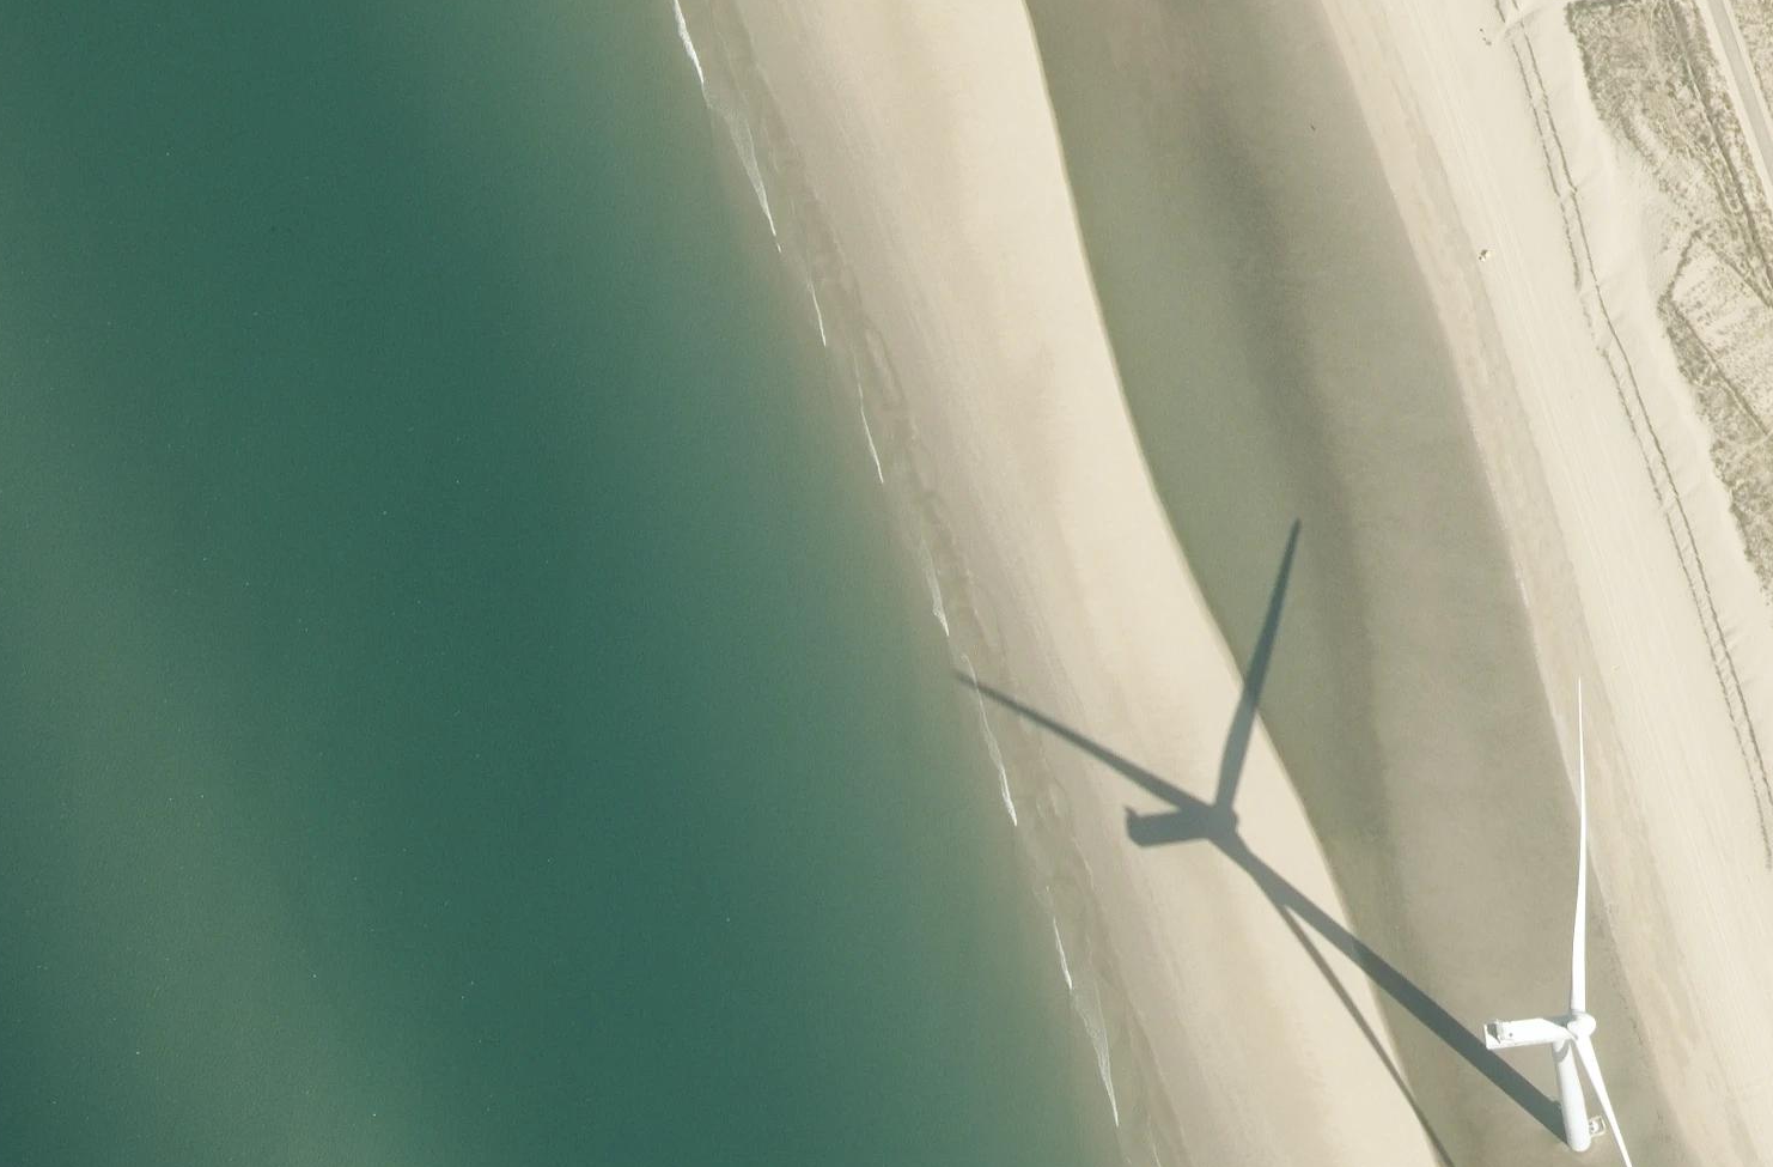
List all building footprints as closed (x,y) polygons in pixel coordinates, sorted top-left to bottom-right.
[(1543,1133),(1543,1134),(1543,1135),(1543,1137),(1543,1138),(1543,1140),(1543,1141),(1544,1143),(1544,1144),(1544,1145),(1545,1147),(1545,1148),(1546,1149),(1546,1151),(1547,1152),(1548,1153),(1548,1154),(1549,1156),(1550,1157),(1551,1158),(1551,1159),(1552,1160),(1553,1161),(1554,1162),(1555,1163),(1556,1164),(1557,1165),(1558,1166),(1560,1166),(1607,1166),(1609,1166),(1610,1165),(1611,1164),(1612,1163),(1613,1162),(1614,1161),(1615,1160),(1616,1159),(1616,1158),(1617,1157),(1618,1156),(1619,1154),(1619,1153),(1620,1152),(1621,1151),(1621,1149),(1622,1148),(1622,1147),(1623,1145),(1623,1144),(1623,1143),(1624,1141),(1624,1140),(1624,1138),(1624,1137),(1624,1136),(1624,1134),(1624,1133),(1624,1131),(1624,1130),(1624,1128),(1624,1127),(1623,1126),(1623,1124),(1623,1123),(1622,1122),(1622,1120),(1621,1119),(1621,1118),(1620,1116),(1619,1115),(1619,1114),(1618,1113),(1617,1111),(1616,1110),(1616,1109),(1615,1108),(1614,1107),(1613,1106),(1612,1105),(1611,1104),(1610,1103),(1609,1102),(1607,1101),(1606,1100),(1605,1100),(1604,1099),(1603,1098),(1601,1097),(1600,1097),(1599,1096),(1597,1096),(1596,1095),(1595,1095),(1593,1095),(1592,1094),(1591,1094),(1589,1094),(1588,1094),(1586,1093),(1585,1093),(1583,1093),(1582,1093),(1581,1093),(1579,1094),(1578,1094),(1576,1094),(1575,1094),(1574,1095),(1572,1095),(1571,1095),(1570,1096),(1568,1096),(1567,1097),(1566,1097),(1564,1098),(1563,1099),(1562,1100),(1561,1100),(1560,1101),(1558,1102),(1557,1103),(1556,1104),(1555,1105),(1554,1106),(1553,1107),(1552,1108),(1551,1109),(1551,1110),(1550,1111),(1549,1113),(1548,1114),(1548,1115),(1547,1116),(1546,1118),(1546,1119),(1545,1120),(1545,1121),(1544,1123),(1544,1124),(1544,1126),(1543,1127),(1543,1128),(1543,1130),(1543,1131),(1543,1133)]
